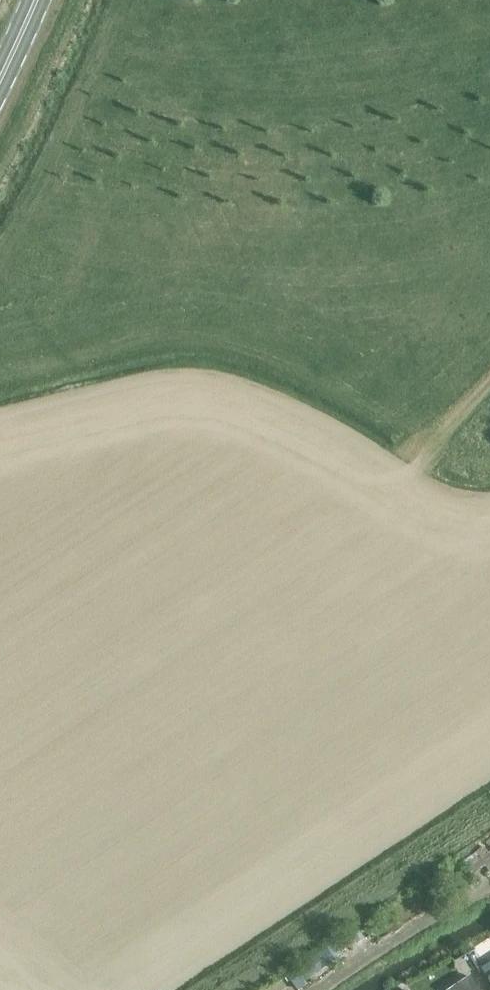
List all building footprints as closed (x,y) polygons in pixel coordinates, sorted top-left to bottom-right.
[(489,873),(489,872),(489,850),(488,851),(484,844),(468,857),(476,871),(485,866),(489,873)] [(324,949),(284,977),(294,989),(299,989),(304,986),(302,983),(333,962),(324,949)] [(467,978),(449,989),(475,989),(467,978)]
